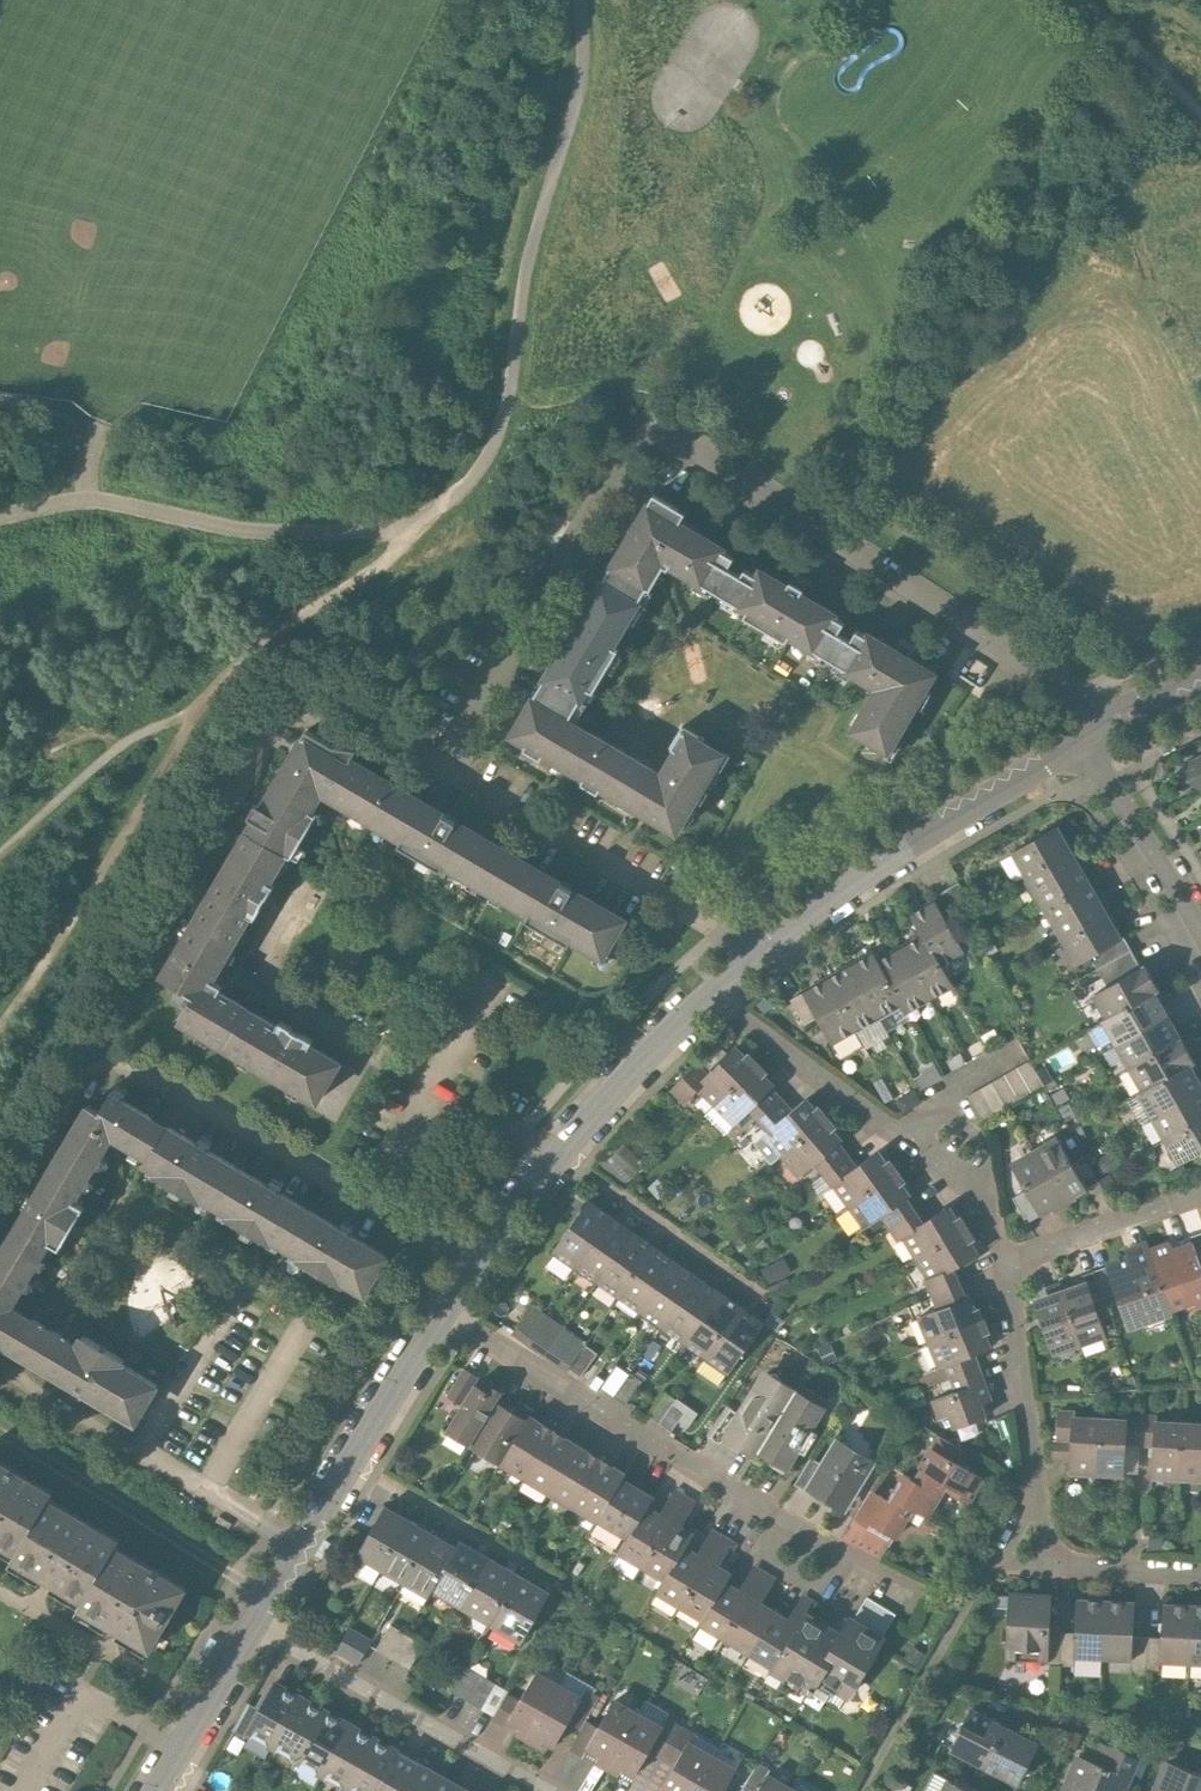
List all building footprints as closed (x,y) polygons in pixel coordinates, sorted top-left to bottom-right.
[(702,582),(718,592),(730,572),(727,570),(733,559),(723,554),(726,549),(679,522),(684,514),(653,495),(603,580),(639,601),(646,589),(650,591),(664,567),(667,569),(669,566),(701,585),(702,582)] [(815,648),(834,659),(845,640),(838,636),(844,624),(837,620),(840,615),(762,569),(757,577),(744,570),(740,578),(730,572),(718,592),(742,606),(740,608),(814,651),(815,648)] [(641,603),(639,601),(603,580),(533,700),(569,721),(578,704),(581,705),(590,691),(593,693),(617,651),(614,650),(641,603)] [(851,643),(845,640),(834,659),(852,670),(850,674),(877,690),(852,732),(891,755),(938,673),(870,633),(867,638),(858,632),(851,643)] [(638,812),(660,774),(569,721),(533,700),(510,738),(638,812)] [(686,731),(660,774),(638,812),(677,835),(725,754),(686,731)] [(272,792),(247,834),(286,858),(291,861),(315,821),(311,819),(323,799),(403,846),(400,850),(442,875),(445,870),(530,920),(527,925),(570,950),(572,945),(606,964),(629,924),(560,884),(491,843),(421,802),(352,761),(357,751),(336,749),(307,732),(272,792)] [(1187,761),(1183,782),(1199,792),(1200,791),(1200,755),(1187,761)] [(1015,851),(1028,876),(1073,851),(1059,826),(1015,851)] [(267,890),(286,858),(247,834),(160,982),(193,1001),(204,984),(209,987),(249,919),(253,922),(271,892),(267,890)] [(1090,882),(1073,851),(1028,876),(1045,907),(1090,882)] [(1106,912),(1090,882),(1045,907),(1062,937),(1106,912)] [(934,899),(937,904),(946,919),(971,905),(959,884),(934,899)] [(914,917),(926,938),(942,967),(965,954),(946,919),(937,904),(914,917)] [(1120,938),(1106,912),(1062,937),(1076,962),(1090,955),(1120,938)] [(1090,955),(1097,968),(1131,950),(1124,936),(1120,938),(1090,955)] [(926,938),(902,951),(930,1002),(954,989),(942,967),(926,938)] [(1141,969),(1131,950),(1097,968),(1108,987),(1141,969)] [(907,1015),(930,1002),(902,951),(879,965),(902,1007),(907,1015)] [(874,957),(852,970),(880,1019),(902,1007),(879,965),(874,957)] [(1097,993),(1109,1016),(1153,992),(1157,990),(1144,967),(1141,969),(1108,987),(1097,993)] [(857,1032),(880,1019),(852,970),(829,982),(857,1032)] [(834,1045),(857,1032),(829,982),(806,995),(819,1019),(834,1045)] [(180,1023),(226,1050),(249,1011),(209,987),(204,984),(193,1001),(180,1023)] [(1106,1018),(1119,1042),(1166,1016),(1153,992),(1109,1016),(1106,1018)] [(819,1019),(806,995),(792,1003),(805,1026),(819,1019)] [(278,1028),(249,1011),(226,1050),(318,1104),(341,1065),(311,1047),(314,1042),(281,1023),(278,1028)] [(1179,1040),(1166,1016),(1119,1042),(1132,1066),(1179,1040)] [(1192,1063),(1179,1040),(1132,1066),(1145,1089),(1189,1065),(1192,1063)] [(701,1091),(716,1107),(758,1066),(749,1056),(745,1059),(736,1050),(709,1076),(702,1083),(705,1087),(701,1091)] [(968,1098),(982,1123),(1054,1083),(1046,1069),(1036,1075),(1029,1063),(968,1098)] [(685,1107),(701,1091),(705,1087),(702,1083),(709,1076),(698,1065),(670,1092),(685,1107)] [(1154,1115),(1200,1089),(1200,1086),(1189,1065),(1145,1089),(1141,1091),(1154,1115)] [(767,1075),(758,1066),(716,1107),(734,1126),(751,1110),(770,1091),(774,1087),(764,1077),(767,1075)] [(939,1091),(930,1076),(917,1083),(926,1099),(939,1091)] [(1167,1139),(1200,1120),(1200,1089),(1154,1115),(1167,1139)] [(751,1110),(770,1131),(791,1113),(770,1091),(751,1110)] [(0,1255),(0,1344),(18,1355),(84,1394),(133,1423),(155,1386),(120,1366),(122,1362),(83,1339),(79,1347),(10,1307),(49,1242),(58,1247),(79,1213),(69,1207),(111,1135),(150,1157),(146,1164),(368,1295),(390,1257),(350,1233),(274,1188),(199,1144),(123,1099),(114,1094),(101,1115),(87,1107),(27,1210),(0,1255)] [(765,1136),(782,1157),(826,1120),(818,1110),(815,1112),(805,1101),(791,1113),(770,1131),(765,1136)] [(836,1131),(826,1120),(782,1157),(800,1178),(817,1164),(839,1145),(841,1143),(833,1133),(836,1131)] [(1167,1139),(1180,1162),(1199,1152),(1200,1151),(1200,1120),(1167,1139)] [(1058,1141),(1036,1154),(1067,1208),(1079,1201),(1077,1198),(1088,1192),(1073,1166),(1058,1141)] [(817,1164),(833,1185),(858,1168),(839,1145),(817,1164)] [(625,1147),(602,1170),(625,1186),(644,1167),(625,1147)] [(833,1185),(849,1207),(897,1173),(889,1162),(886,1164),(878,1153),(858,1168),(833,1185)] [(1057,1214),(1067,1208),(1036,1154),(1014,1167),(1028,1192),(1042,1216),(1054,1209),(1057,1214)] [(1086,1159),(1073,1166),(1088,1192),(1101,1184),(1086,1159)] [(904,1184),(897,1173),(849,1207),(864,1229),(883,1216),(907,1199),(909,1198),(901,1186),(904,1184)] [(660,1181),(649,1190),(659,1201),(669,1193),(660,1181)] [(1029,1224),(1042,1216),(1028,1192),(1015,1200),(1029,1224)] [(566,1209),(576,1216),(584,1204),(575,1197),(566,1209)] [(898,1240),(902,1237),(923,1225),(907,1199),(883,1216),(898,1240)] [(555,1251),(577,1266),(610,1218),(589,1203),(555,1251)] [(902,1237),(916,1260),(967,1229),(961,1219),(956,1222),(949,1209),(923,1225),(902,1237)] [(577,1266),(598,1281),(632,1233),(610,1218),(577,1266)] [(710,1232),(701,1224),(695,1230),(705,1238),(710,1232)] [(974,1241),(967,1229),(916,1260),(928,1279),(954,1271),(978,1256),(970,1243),(974,1241)] [(598,1281),(620,1296),(653,1248),(632,1233),(598,1281)] [(1191,1238),(1194,1246),(1200,1265),(1200,1234),(1191,1238)] [(745,1245),(740,1239),(733,1244),(738,1250),(745,1245)] [(1174,1316),(1173,1313),(1151,1251),(1148,1242),(1129,1249),(1132,1258),(1109,1266),(1110,1268),(1120,1295),(1133,1331),(1174,1316)] [(1151,1251),(1173,1313),(1199,1304),(1200,1309),(1200,1308),(1200,1265),(1194,1246),(1175,1253),(1171,1244),(1151,1251)] [(620,1296),(642,1311),(675,1263),(653,1248),(620,1296)] [(642,1311),(663,1326),(697,1278),(675,1263),(642,1311)] [(1110,1268),(1097,1272),(1107,1300),(1120,1295),(1110,1268)] [(928,1279),(939,1311),(969,1299),(954,1271),(928,1279)] [(1095,1304),(1107,1300),(1097,1272),(1085,1277),(1088,1285),(1095,1304)] [(718,1293),(697,1278),(663,1326),(685,1341),(718,1293)] [(1088,1285),(1063,1294),(1083,1348),(1107,1340),(1095,1304),(1088,1285)] [(685,1341),(706,1356),(740,1308),(718,1293),(685,1341)] [(1058,1357),(1083,1348),(1063,1294),(1038,1303),(1058,1357)] [(920,1318),(930,1343),(985,1322),(981,1311),(977,1312),(972,1298),(969,1299),(939,1311),(920,1318)] [(534,1308),(514,1336),(545,1358),(564,1330),(534,1308)] [(761,1323),(740,1308),(706,1356),(728,1371),(761,1323)] [(989,1334),(985,1322),(930,1343),(940,1369),(921,1376),(925,1387),(951,1377),(979,1366),(975,1355),(991,1349),(986,1335),(989,1334)] [(587,1348),(571,1371),(581,1379),(598,1356),(587,1348)] [(951,1377),(957,1393),(934,1402),(941,1420),(952,1416),(957,1429),(987,1417),(982,1404),(992,1400),(979,1366),(951,1377)] [(447,1397),(462,1406),(473,1388),(479,1378),(463,1369),(447,1397)] [(755,1460),(759,1454),(796,1393),(767,1375),(726,1443),(755,1460)] [(631,1376),(615,1398),(625,1406),(642,1384),(631,1376)] [(446,1434),(471,1448),(496,1406),(502,1396),(490,1389),(486,1395),(473,1388),(462,1406),(446,1434)] [(825,1410),(796,1393),(759,1454),(787,1472),(819,1420),(825,1410)] [(819,1420),(830,1427),(847,1400),(835,1393),(825,1410),(819,1420)] [(649,1417),(672,1433),(686,1414),(673,1406),(676,1402),(665,1394),(649,1417)] [(471,1448),(500,1466),(528,1419),(533,1412),(522,1405),(515,1417),(496,1406),(471,1448)] [(1054,1462),(1071,1463),(1073,1419),(1074,1412),(1060,1412),(1059,1442),(1055,1442),(1054,1462)] [(1125,1447),(1155,1449),(1156,1422),(1157,1417),(1127,1416),(1126,1421),(1125,1447)] [(500,1466),(524,1480),(552,1433),(528,1419),(500,1466)] [(1071,1472),(1097,1473),(1100,1420),(1073,1419),(1071,1463),(1071,1472)] [(1126,1421),(1100,1420),(1097,1473),(1123,1475),(1125,1447),(1126,1421)] [(1153,1476),(1180,1477),(1183,1424),(1156,1422),(1155,1449),(1153,1476)] [(1183,1424),(1180,1477),(1200,1478),(1200,1425),(1183,1424)] [(524,1480),(548,1495),(576,1448),(552,1433),(524,1480)] [(940,1437),(932,1450),(962,1467),(969,1454),(940,1437)] [(839,1442),(824,1468),(809,1493),(845,1515),(875,1464),(839,1442)] [(548,1495),(572,1509),(600,1462),(576,1448),(548,1495)] [(932,1450),(915,1480),(927,1487),(931,1479),(946,1487),(971,1501),(983,1479),(962,1467),(932,1450)] [(797,1486),(809,1493),(824,1468),(812,1460),(797,1486)] [(19,1553),(50,1501),(54,1494),(0,1462),(0,1542),(19,1553)] [(624,1476),(600,1462),(572,1509),(596,1523),(621,1481),(624,1476)] [(928,1518),(946,1487),(931,1479),(927,1487),(915,1480),(905,1475),(890,1502),(901,1508),(904,1504),(914,1510),(928,1518)] [(653,1500),(621,1481),(596,1523),(628,1542),(648,1509),(653,1500)] [(660,1516),(648,1509),(628,1542),(620,1556),(642,1569),(685,1496),(675,1490),(660,1516)] [(897,1540),(914,1510),(904,1504),(901,1508),(890,1502),(872,1492),(857,1517),(897,1540)] [(695,1503),(685,1496),(642,1569),(666,1583),(686,1549),(693,1536),(680,1528),(695,1503)] [(15,1560),(86,1602),(117,1548),(121,1542),(50,1501),(19,1553),(15,1560)] [(358,1558),(382,1571),(409,1523),(385,1510),(358,1558)] [(382,1571),(406,1584),(433,1536),(409,1523),(382,1571)] [(698,1557),(686,1549),(666,1583),(658,1595),(681,1609),(724,1537),(713,1531),(698,1557)] [(988,1547),(986,1533),(974,1535),(975,1548),(988,1547)] [(429,1598),(433,1592),(456,1550),(433,1536),(406,1584),(429,1598)] [(736,1544),(724,1537),(681,1609),(703,1622),(726,1584),(731,1576),(721,1570),(736,1544)] [(1163,1552),(1163,1538),(1147,1538),(1147,1552),(1163,1552)] [(433,1592),(462,1609),(489,1561),(460,1544),(456,1550),(433,1592)] [(188,1590),(117,1548),(86,1602),(81,1610),(152,1652),(188,1590)] [(462,1609),(492,1626),(519,1577),(489,1561),(462,1609)] [(740,1592),(726,1584),(703,1622),(701,1627),(725,1641),(765,1573),(755,1567),(740,1592)] [(776,1579),(765,1573),(725,1641),(749,1656),(774,1614),(760,1605),(776,1579)] [(549,1594),(519,1577),(492,1626),(522,1642),(549,1594)] [(1052,1598),(1011,1596),(1008,1659),(1048,1662),(1050,1628),(1052,1598)] [(788,1622),(774,1614),(749,1656),(773,1670),(805,1615),(813,1603),(803,1597),(788,1622)] [(868,1600),(854,1623),(882,1640),(896,1616),(868,1600)] [(1075,1658),(1103,1659),(1106,1602),(1078,1600),(1076,1636),(1075,1658)] [(1134,1603),(1106,1602),(1103,1659),(1131,1661),(1132,1637),(1134,1603)] [(1161,1664),(1189,1665),(1192,1607),(1164,1605),(1162,1639),(1161,1664)] [(1192,1607),(1189,1665),(1200,1666),(1200,1607),(1192,1607)] [(842,1637),(805,1615),(773,1670),(770,1675),(812,1699),(821,1684),(833,1665),(827,1662),(842,1637)] [(851,1621),(842,1637),(827,1662),(833,1665),(821,1684),(849,1701),(885,1641),(882,1640),(854,1623),(851,1621)] [(350,1624),(336,1650),(359,1662),(372,1636),(350,1624)] [(391,1628),(377,1652),(410,1671),(424,1647),(391,1628)] [(1048,1662),(1060,1662),(1062,1635),(1062,1628),(1050,1628),(1048,1662)] [(1076,1636),(1062,1635),(1060,1662),(1075,1663),(1075,1658),(1076,1636)] [(1131,1665),(1147,1666),(1148,1638),(1132,1637),(1131,1661),(1131,1665)] [(1162,1639),(1148,1638),(1147,1666),(1147,1671),(1160,1672),(1161,1664),(1162,1639)] [(914,1650),(907,1660),(917,1667),(924,1657),(914,1650)] [(454,1694),(482,1711),(495,1688),(467,1671),(454,1694)] [(515,1737),(527,1743),(557,1689),(535,1677),(521,1703),(508,1725),(518,1730),(515,1737)] [(248,1729),(273,1743),(299,1695),(274,1681),(258,1711),(248,1729)] [(579,1701),(557,1689),(527,1743),(537,1749),(540,1744),(551,1750),(567,1723),(579,1701)] [(567,1723),(581,1731),(586,1722),(599,1699),(585,1691),(579,1701),(567,1723)] [(273,1743),(298,1757),(324,1709),(299,1695),(273,1743)] [(506,1729),(508,1725),(521,1703),(507,1695),(493,1721),(506,1729)] [(243,1738),(248,1729),(258,1711),(248,1705),(233,1732),(243,1738)] [(596,1766),(606,1772),(636,1718),(614,1705),(600,1729),(587,1753),(600,1760),(596,1766)] [(298,1757),(323,1770),(349,1722),(324,1709),(298,1757)] [(949,1753),(982,1769),(1003,1730),(970,1713),(949,1753)] [(661,1731),(636,1718),(606,1772),(618,1779),(621,1774),(633,1781),(649,1752),(661,1731)] [(667,1719),(661,1731),(649,1752),(676,1767),(688,1746),(694,1734),(667,1719)] [(323,1770),(348,1784),(374,1736),(349,1722),(323,1770)] [(583,1760),(587,1753),(600,1729),(586,1722),(581,1731),(569,1752),(583,1760)] [(1036,1746),(1003,1730),(982,1769),(1015,1786),(1036,1746)] [(374,1736),(348,1784),(361,1790),(376,1790),(396,1754),(399,1749),(374,1736)] [(1103,1743),(1095,1763),(1110,1769),(1119,1750),(1103,1743)] [(711,1758),(688,1746),(676,1767),(662,1790),(693,1790),(711,1758)] [(1110,1769),(1104,1790),(1132,1790),(1145,1761),(1119,1750),(1110,1769)] [(421,1767),(396,1754),(376,1790),(408,1790),(421,1767)] [(711,1758),(693,1790),(723,1790),(734,1771),(711,1758)] [(1110,1769),(1095,1763),(1083,1758),(1069,1790),(1104,1790),(1110,1769)] [(1195,1772),(1171,1763),(1160,1790),(1187,1790),(1195,1772)] [(741,1790),(759,1790),(768,1776),(770,1772),(756,1764),(741,1790)] [(421,1767),(408,1790),(440,1790),(446,1781),(421,1767)] [(1195,1772),(1187,1790),(1200,1790),(1200,1775),(1195,1772)] [(791,1790),(768,1776),(759,1790),(790,1790),(791,1790)] [(446,1781),(440,1790),(464,1790),(446,1781)] [(890,1790),(909,1790),(910,1789),(895,1781),(890,1790)] [(952,1782),(947,1790),(970,1790),(952,1782)]
